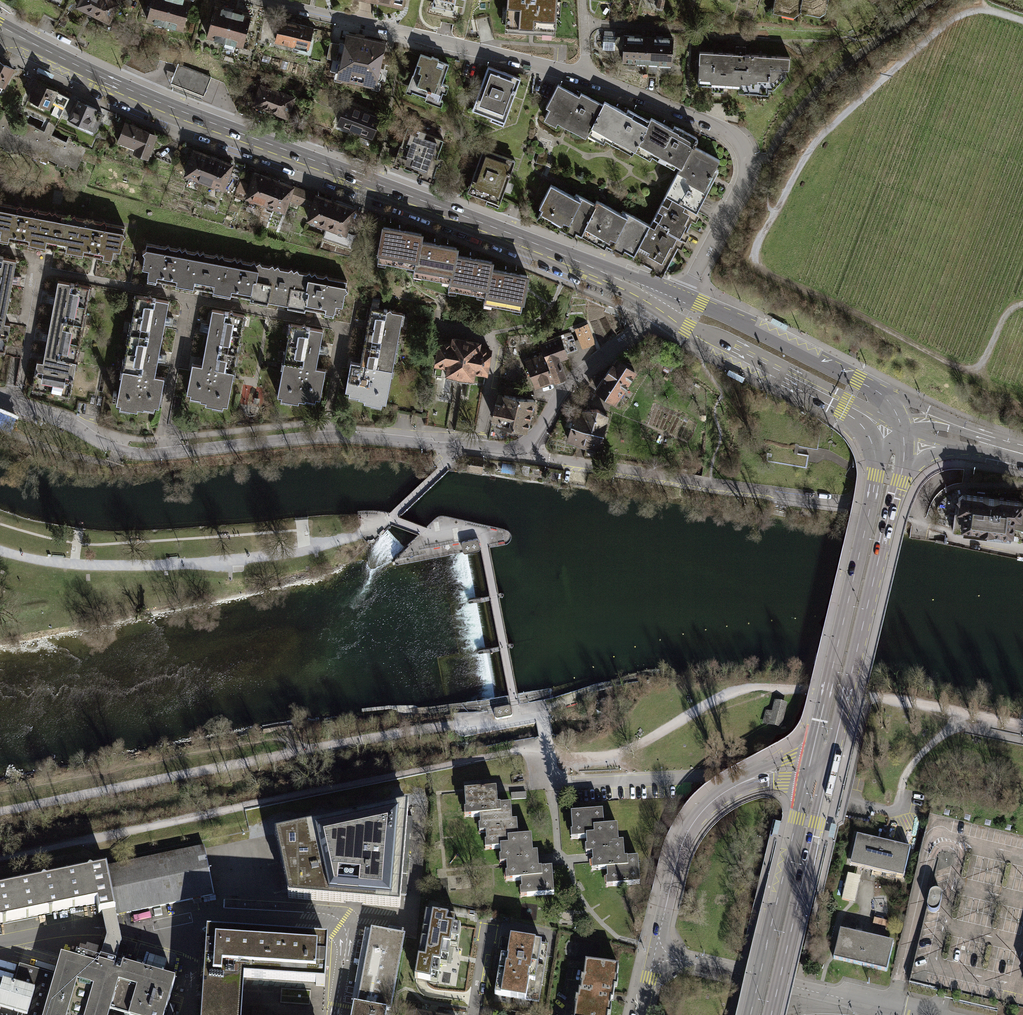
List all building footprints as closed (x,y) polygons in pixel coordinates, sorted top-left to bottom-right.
[(92,13),(99,0),(79,0),(76,5),(92,13)] [(110,0),(99,0),(92,13),(108,21),(117,3),(110,0)] [(164,23),(170,0),(151,0),(146,19),(164,23)] [(164,23),(181,28),(189,0),(170,0),(164,23)] [(433,5),(453,9),(455,0),(434,0),(433,5)] [(560,0),(508,0),(506,33),(558,36),(560,0)] [(772,9),(786,12),(786,10),(792,11),(794,15),(799,12),(800,8),(811,10),(812,8),(818,10),(821,14),(825,11),(828,0),(773,0),(772,9)] [(206,35),(224,40),(232,10),(214,5),(206,35)] [(250,15),(232,10),(224,40),(242,45),(250,15)] [(312,27),(280,20),(276,40),(293,44),(292,46),(307,49),(312,27)] [(604,36),(603,36),(602,50),(614,51),(615,37),(615,32),(604,31),(604,36)] [(340,70),(339,75),(374,83),(375,78),(379,79),(381,71),(377,70),(382,43),(361,39),(362,34),(356,32),(355,37),(347,36),(345,44),(331,41),(327,57),(336,59),(337,51),(344,52),(342,62),(338,61),(336,69),(340,70)] [(623,60),(647,61),(648,37),(624,36),(623,60)] [(672,38),(648,37),(647,61),(657,61),(671,62),(672,38)] [(721,85),(775,88),(786,78),(786,70),(789,70),(790,56),(744,54),(744,46),(735,45),(734,53),(700,51),(698,84),(712,85),(712,82),(722,83),(721,85)] [(416,74),(410,90),(439,100),(445,84),(441,82),(448,63),(420,53),(413,73),(416,74)] [(656,75),(657,61),(647,61),(646,75),(656,75)] [(10,69),(0,63),(0,88),(10,69)] [(208,77),(175,64),(169,82),(201,94),(208,77)] [(515,76),(488,66),(477,96),(481,97),(476,111),(503,121),(514,90),(510,88),(515,76)] [(54,91),(35,81),(26,98),(46,108),(54,91)] [(252,103),(269,109),(275,90),(259,84),(252,103)] [(587,133),(588,130),(602,104),(581,93),(579,96),(557,85),(545,106),(549,108),(545,116),(571,130),(573,126),(587,133)] [(293,97),(275,90),(269,109),(286,115),(293,97)] [(75,101),(67,118),(92,130),(100,113),(94,110),(94,109),(75,101)] [(604,101),(602,104),(588,130),(618,146),(620,142),(634,149),(635,146),(649,120),(628,109),(626,113),(604,101)] [(337,123),(354,129),(361,110),(344,103),(337,123)] [(14,145),(22,128),(6,121),(10,113),(4,110),(0,118),(0,143),(4,145),(5,143),(13,147),(14,145)] [(379,116),(361,110),(354,129),(371,136),(379,116)] [(651,118),(649,120),(635,146),(665,162),(667,158),(680,165),(691,144),(693,145),(697,138),(674,125),(672,129),(651,118)] [(25,122),(22,128),(14,145),(31,153),(32,151),(41,155),(42,154),(58,161),(59,158),(76,166),(86,145),(68,136),(66,140),(51,133),(54,125),(47,122),(44,130),(25,122)] [(134,151),(147,156),(155,134),(124,122),(117,140),(136,147),(134,151)] [(404,146),(398,161),(433,175),(440,158),(436,156),(442,139),(408,125),(400,145),(404,146)] [(719,159),(693,145),(691,144),(680,165),(665,194),(695,210),(699,204),(695,202),(700,193),(704,195),(711,181),(708,179),(719,159)] [(476,180),(471,192),(499,202),(510,171),(507,170),(511,158),(483,148),(472,178),(476,180)] [(184,172),(204,180),(212,157),(193,149),(184,172)] [(231,164),(212,157),(204,180),(222,187),(231,164)] [(246,195),(265,201),(273,179),(254,172),(246,195)] [(292,186),(273,179),(265,201),(284,208),(292,186)] [(580,233),(581,230),(595,205),(575,194),(574,197),(551,185),(539,206),(542,208),(538,215),(564,229),(566,226),(580,233)] [(290,199),(299,202),(303,191),(295,187),(290,199)] [(315,195),(303,191),(299,202),(311,207),(315,195)] [(665,194),(649,224),(633,253),(641,257),(639,260),(663,272),(695,210),(665,194)] [(307,218),(327,225),(335,202),(315,195),(311,207),(307,218)] [(597,201),(595,205),(581,230),(610,245),(612,242),(633,253),(649,224),(623,211),(621,214),(597,201)] [(353,208),(335,202),(327,225),(345,231),(353,208)] [(37,242),(42,211),(39,211),(36,207),(33,210),(31,206),(28,209),(22,208),(19,204),(16,207),(0,204),(0,223),(1,224),(0,231),(0,236),(7,237),(7,239),(27,243),(28,240),(37,242)] [(65,246),(74,248),(79,218),(76,217),(73,215),(70,216),(68,214),(65,215),(57,214),(54,211),(51,213),(49,210),(46,212),(42,211),(37,242),(45,243),(44,247),(65,250),(65,246)] [(83,219),(79,218),(74,248),(83,250),(82,253),(102,257),(103,254),(112,256),(114,244),(121,245),(122,238),(125,235),(123,233),(123,226),(106,223),(103,220),(100,222),(95,221),(92,218),(88,220),(86,217),(83,219)] [(407,262),(414,263),(418,240),(420,233),(382,226),(377,255),(386,257),(385,261),(407,265),(407,262)] [(441,275),(449,277),(454,254),(455,247),(418,240),(414,263),(413,270),(422,271),(421,275),(440,278),(441,275)] [(176,280),(185,282),(190,252),(186,251),(184,247),(181,250),(179,246),(176,249),(170,248),(168,244),(164,247),(146,244),(145,249),(142,251),(144,254),(142,262),(149,263),(147,275),(156,277),(155,279),(176,283),(176,280)] [(194,253),(190,252),(185,282),(192,283),(192,286),(212,290),(213,287),(221,288),(227,259),(223,258),(221,254),(218,257),(216,253),(213,256),(204,255),(202,250),(199,254),(197,249),(194,253)] [(477,289),(485,290),(489,269),(491,261),(454,254),(449,277),(448,284),(457,286),(457,289),(477,293),(477,289)] [(231,260),(227,259),(221,288),(230,290),(230,293),(250,297),(251,295),(259,296),(264,266),(261,265),(259,261),(255,264),(253,260),(250,263),(242,262),(240,257),(236,261),(234,256),(231,260)] [(4,297),(5,291),(10,292),(11,286),(6,285),(9,271),(14,272),(15,266),(10,266),(12,260),(0,257),(0,296),(4,297)] [(287,301),(296,303),(302,273),(298,272),(296,268),(293,271),(291,267),(288,270),(279,269),(277,265),(274,268),(272,263),(269,267),(264,266),(259,296),(267,298),(267,300),(287,304),(287,301)] [(526,275),(489,269),(485,290),(484,298),(493,299),(492,302),(511,306),(512,302),(520,304),(526,275)] [(306,274),(302,273),(296,303),(305,304),(304,307),(324,311),(325,309),(333,310),(336,299),(342,300),(344,292),(348,290),(345,286),(346,281),(328,278),(326,274),(323,277),(316,276),(315,272),(311,275),(309,271),(306,274)] [(55,313),(54,319),(82,324),(89,286),(79,284),(77,281),(73,283),(61,281),(60,287),(56,287),(55,293),(58,293),(56,307),(52,306),(51,312),(55,313)] [(136,295),(129,331),(157,336),(157,332),(162,332),(163,326),(159,325),(161,312),(166,313),(167,307),(162,306),(163,299),(152,298),(149,295),(146,296),(136,295)] [(371,306),(364,344),(395,350),(402,312),(391,310),(389,308),(387,310),(371,306)] [(210,341),(209,348),(236,353),(243,315),(232,313),(231,310),(228,312),(216,310),(214,316),(210,315),(208,322),(213,323),(211,335),(207,334),(206,341),(210,341)] [(75,361),(82,324),(54,319),(53,324),(49,323),(48,329),(52,330),(49,344),(45,343),(44,349),(49,350),(47,356),(75,361)] [(5,351),(10,324),(0,322),(0,350),(5,351)] [(290,323),(284,361),(311,365),(312,360),(317,360),(318,355),(313,354),(315,340),(320,341),(321,335),(316,334),(317,328),(305,326),(304,324),(301,326),(290,323)] [(576,329),(580,341),(582,346),(593,342),(586,325),(576,329)] [(155,343),(157,336),(129,331),(122,370),(150,375),(151,368),(155,369),(156,363),(152,362),(155,349),(159,350),(160,344),(155,343)] [(577,350),(576,349),(574,343),(569,331),(559,335),(566,354),(577,350)] [(559,357),(566,354),(559,335),(541,342),(545,353),(555,379),(566,375),(559,357)] [(452,344),(440,341),(435,364),(445,366),(443,377),(470,382),(472,371),(485,373),(489,350),(476,347),(477,343),(453,339),(452,344)] [(391,369),(395,350),(364,344),(360,362),(350,360),(344,390),(358,392),(357,398),(364,399),(363,402),(371,403),(371,400),(385,402),(390,375),(388,374),(389,369),(391,369)] [(226,404),(236,353),(209,348),(208,353),(203,352),(202,358),(206,359),(205,366),(192,364),(187,392),(200,394),(199,399),(205,401),(204,404),(212,406),(212,402),(226,404)] [(535,386),(555,379),(545,353),(525,361),(535,386)] [(68,394),(75,361),(47,356),(46,362),(36,360),(31,387),(68,394)] [(616,358),(602,378),(596,387),(614,399),(634,370),(616,358)] [(325,368),(311,365),(284,361),(277,395),(291,398),(290,401),(297,402),(297,400),(304,401),(305,396),(319,398),(325,368)] [(163,377),(150,375),(122,370),(116,403),(129,405),(128,409),(136,411),(137,408),(143,409),(144,404),(158,406),(163,377)] [(590,383),(596,387),(602,378),(596,374),(590,383)] [(503,394),(501,404),(495,403),(492,417),(498,418),(496,423),(526,430),(532,400),(503,394)] [(582,408),(575,405),(566,438),(598,448),(608,414),(596,406),(582,408)] [(484,457),(468,455),(466,470),(481,472),(484,457)] [(515,464),(502,462),(500,471),(514,473),(515,464)] [(530,466),(523,464),(521,473),(528,474),(530,466)] [(953,531),(1010,539),(1014,515),(1020,515),(1021,503),(965,494),(958,499),(958,506),(955,506),(953,531)] [(1021,503),(1020,515),(1014,515),(1010,539),(1020,540),(1021,532),(1022,533),(1022,503),(1021,503)] [(478,537),(461,540),(461,542),(463,551),(480,548),(479,541),(478,537)] [(778,703),(776,702),(773,714),(767,712),(764,723),(780,727),(786,704),(783,704),(778,703)] [(510,706),(493,709),(494,713),(495,719),(512,716),(511,708),(510,706)] [(485,825),(486,832),(503,830),(503,825),(505,825),(505,823),(512,822),(512,821),(511,804),(497,805),(496,789),(464,792),(466,810),(471,810),(471,817),(480,816),(480,826),(485,825)] [(321,824),(275,834),(280,861),(287,892),(288,898),(354,904),(399,907),(403,868),(407,811),(408,806),(321,824)] [(619,844),(618,843),(617,826),(604,827),(603,811),(571,813),(572,832),(577,831),(578,838),(586,838),(587,847),(591,847),(592,853),(610,852),(609,847),(612,847),(612,845),(619,844)] [(1022,1009),(1022,980),(1022,979),(1022,974),(1022,836),(929,814),(897,948),(916,952),(909,982),(1022,1009)] [(506,857),(506,863),(524,862),(523,857),(526,857),(526,855),(533,854),(533,853),(531,836),(518,837),(517,821),(512,821),(512,822),(505,823),(505,825),(503,825),(503,830),(486,832),(486,842),(491,842),(492,849),(500,848),(501,857),(506,857)] [(905,873),(910,848),(857,836),(851,860),(905,873)] [(623,843),(618,843),(619,844),(612,845),(612,847),(609,847),(610,852),(592,853),(592,857),(593,863),(598,863),(598,870),(607,870),(607,879),(612,878),(613,886),(640,884),(638,858),(624,859),(623,843)] [(115,911),(116,915),(124,913),(167,904),(195,899),(213,895),(204,849),(203,847),(106,867),(115,911)] [(537,853),(533,853),(533,854),(526,855),(526,857),(523,857),(524,862),(506,863),(507,874),(512,873),(512,881),(521,880),(522,889),(526,889),(527,896),(554,894),(552,868),(539,869),(538,862),(537,853)] [(115,911),(106,867),(0,889),(0,923),(96,904),(99,915),(102,914),(115,912),(115,911)] [(848,875),(842,899),(849,901),(855,876),(848,875)] [(112,936),(120,938),(120,937),(118,928),(115,912),(102,914),(105,930),(107,937),(106,941),(110,943),(112,936)] [(430,914),(425,913),(415,980),(421,981),(437,984),(440,965),(447,966),(448,959),(451,960),(452,956),(452,953),(449,953),(450,947),(457,948),(461,927),(454,926),(455,918),(430,914)] [(874,918),(873,924),(887,927),(889,921),(874,918)] [(358,1005),(372,931),(365,929),(351,1004),(354,1004),(358,1005)] [(403,937),(372,931),(358,1005),(387,1010),(389,1011),(403,937)] [(201,1014),(242,1014),(244,981),(250,982),(325,987),(326,973),(328,942),(207,934),(205,963),(201,1014)] [(839,934),(833,959),(887,971),(892,947),(839,934)] [(175,980),(132,968),(123,965),(123,967),(121,966),(119,966),(124,949),(119,947),(122,939),(120,938),(112,936),(110,943),(106,941),(105,941),(100,960),(96,959),(77,953),(76,955),(71,953),(69,959),(60,956),(54,976),(19,965),(14,985),(0,981),(0,1014),(165,1014),(175,980)] [(501,956),(495,995),(532,1001),(536,983),(542,984),(546,956),(540,955),(542,942),(510,937),(507,957),(501,956)] [(609,1006),(610,1006),(611,1000),(613,1000),(613,997),(616,978),(617,978),(618,966),(586,962),(583,986),(581,986),(581,991),(579,991),(577,1006),(576,1006),(575,1014),(608,1014),(609,1006)] [(358,1005),(354,1004),(353,1008),(352,1014),(386,1014),(387,1010),(358,1005)]
